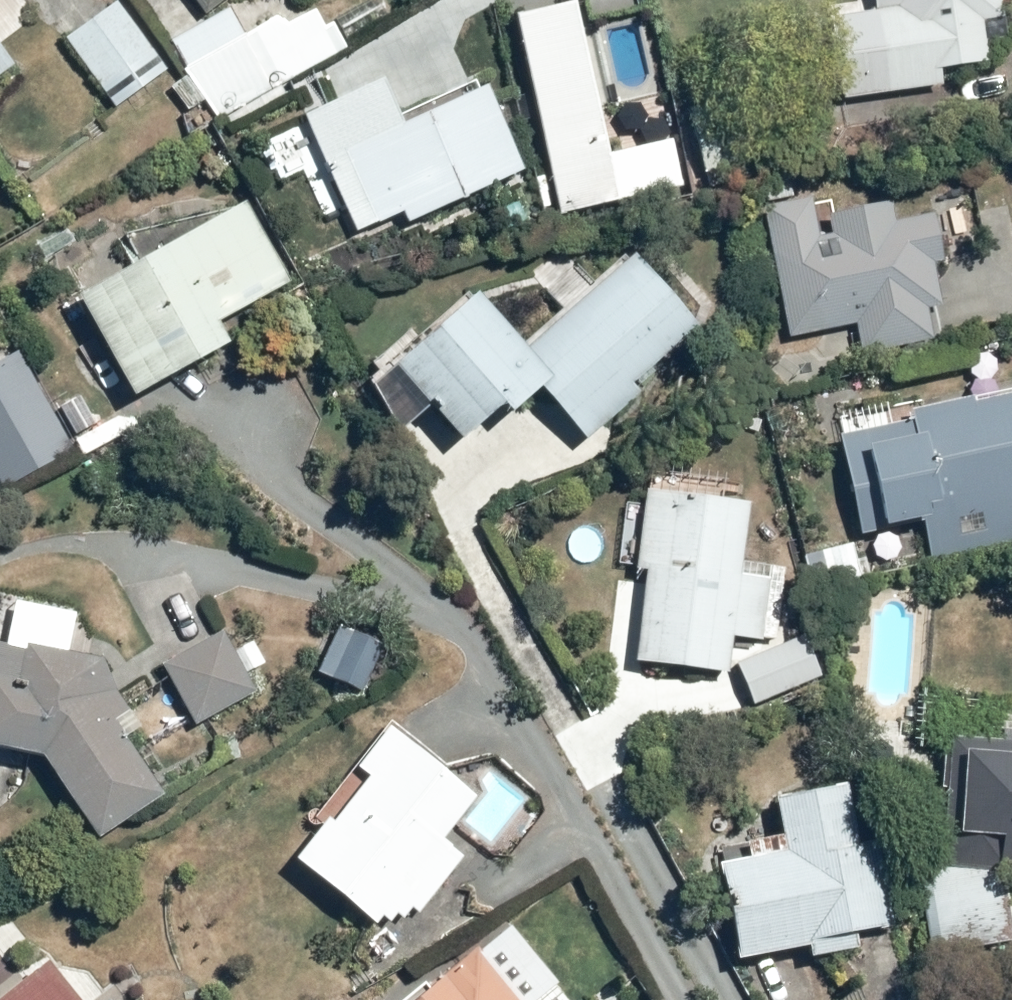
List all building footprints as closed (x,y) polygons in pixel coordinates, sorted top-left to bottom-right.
[(211,13),(228,0),(201,0),(211,13)] [(520,11),(563,214),(673,191),(659,124),(630,130),(624,102),(605,106),(583,0),(575,0),(520,11)] [(889,99),(948,93),(946,70),(998,65),(994,21),(1011,20),(1011,17),(1010,0),(879,0),(889,99)] [(120,2),(72,38),(124,109),(172,74),(120,2)] [(234,5),(174,41),(194,76),(176,87),(189,110),(209,98),(222,120),(349,46),(337,25),(329,29),(317,9),(289,25),(281,11),(249,30),(234,5)] [(16,65),(0,43),(0,77),(16,65)] [(349,96),(309,114),(361,229),(405,209),(411,223),(529,170),(491,87),(410,124),(384,67),(344,86),(349,96)] [(731,121),(699,125),(705,181),(737,178),(731,121)] [(834,213),(837,231),(822,233),(816,198),(766,206),(791,337),(856,325),(862,358),(944,343),(929,266),(954,262),(945,211),(903,219),(900,200),(867,206),(834,213)] [(249,202),(83,292),(140,397),(237,345),(227,326),(295,289),(249,202)] [(488,291),(401,361),(462,436),(506,401),(519,417),(554,389),(592,436),(643,395),(637,386),(705,331),(643,254),(531,344),(488,291)] [(0,357),(0,476),(9,494),(79,457),(20,347),(0,357)] [(844,425),(863,533),(930,521),(936,561),(1011,547),(1011,396),(844,425)] [(758,497),(651,481),(638,567),(651,569),(638,659),(730,672),(735,638),(778,644),(789,565),(749,560),(758,497)] [(228,629),(166,663),(201,728),(263,694),(254,676),(274,665),(259,637),(239,648),(228,629)] [(6,749),(46,757),(104,840),(171,796),(134,740),(150,729),(101,656),(0,638),(0,747),(6,749)] [(403,728),(297,858),(383,927),(392,916),(399,922),(408,911),(420,921),(473,856),(455,841),(466,828),(503,858),(533,821),(466,766),(460,774),(403,728)] [(975,744),(972,835),(1008,836),(1008,860),(1011,860),(1011,745),(975,744)] [(758,854),(727,859),(743,962),(817,951),(818,959),(887,948),(878,887),(863,890),(847,782),(781,792),(788,837),(757,841),(758,854)] [(1009,868),(921,871),(923,963),(1011,961),(1009,868)] [(53,953),(46,959),(11,916),(0,925),(0,999),(92,999),(53,953)] [(512,921),(424,999),(542,999),(565,979),(512,921)]
